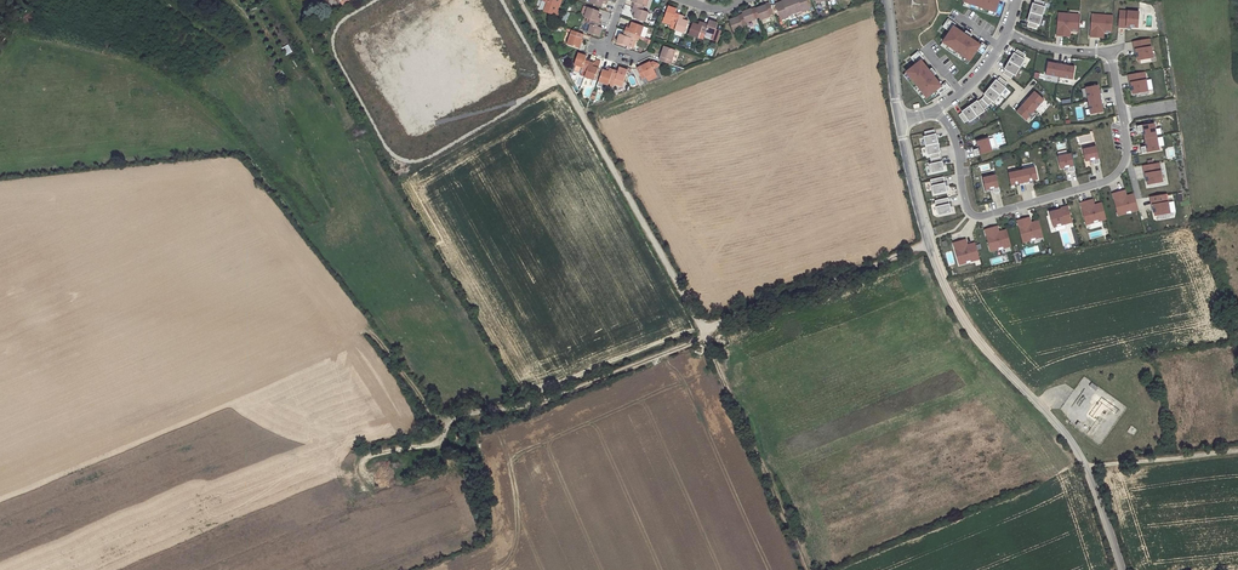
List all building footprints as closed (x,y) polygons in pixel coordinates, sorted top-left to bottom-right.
[(545,13),(555,16),(558,7),(559,7),(562,0),(545,0),(544,2),(547,3),(545,13)] [(643,10),(644,6),(646,7),(649,0),(631,0),(631,2),(635,3),(633,7),(643,10)] [(775,4),(781,20),(788,17),(788,16),(794,14),(789,0),(782,0),(783,3),(781,4),(780,3),(775,4)] [(794,14),(802,10),(803,12),(810,9),(807,0),(789,0),(794,14)] [(964,2),(995,12),(999,0),(1006,3),(1007,0),(965,0),(964,2)] [(1045,7),(1043,7),(1044,2),(1037,0),(1035,0),(1033,4),(1032,3),(1030,13),(1042,16),(1045,7)] [(761,7),(756,9),(759,18),(760,20),(770,16),(770,15),(774,13),(769,2),(766,4),(766,5),(761,7)] [(962,6),(994,16),(995,12),(964,2),(962,6)] [(668,6),(664,18),(673,21),(672,22),(677,24),(680,15),(675,13),(677,9),(668,6)] [(633,18),(645,22),(648,12),(633,7),(632,11),(635,12),(634,14),(633,18)] [(600,22),(601,19),(598,18),(598,16),(600,12),(587,8),(584,17),(591,19),(600,22)] [(755,8),(742,13),(743,14),(746,23),(759,18),(756,9),(755,8)] [(1119,11),(1118,27),(1126,28),(1126,27),(1131,27),(1138,28),(1139,12),(1119,11)] [(1042,16),(1030,13),(1027,22),(1028,22),(1027,26),(1036,29),(1037,25),(1039,25),(1042,16)] [(1070,31),(1078,32),(1079,17),(1069,16),(1069,14),(1058,13),(1056,36),(1066,37),(1066,31),(1070,31)] [(743,14),(739,16),(739,17),(735,19),(729,21),(733,32),(744,28),(743,27),(747,25),(746,23),(743,14)] [(1111,33),(1112,18),(1102,18),(1103,15),(1091,14),(1090,37),(1100,38),(1100,32),(1111,33)] [(684,34),(688,21),(685,20),(683,19),(684,16),(680,15),(677,24),(675,30),(684,34)] [(591,19),(589,24),(591,24),(588,32),(599,36),(602,28),(598,27),(600,22),(591,19)] [(950,32),(943,42),(969,61),(976,51),(983,55),(988,47),(982,42),(980,46),(969,38),(972,35),(966,31),(964,35),(953,27),(956,24),(948,19),(943,27),(950,32)] [(704,23),(701,32),(705,34),(706,32),(714,35),(718,23),(709,20),(708,24),(704,23)] [(693,23),(689,35),(699,38),(701,32),(704,23),(699,21),(698,25),(696,24),(693,23)] [(635,34),(640,36),(644,26),(632,22),(631,26),(630,28),(627,27),(625,31),(635,34)] [(572,31),(567,45),(579,48),(583,35),(572,31)] [(619,34),(617,42),(628,46),(631,37),(633,38),(635,34),(625,31),(624,35),(619,34)] [(1153,58),(1149,39),(1133,42),(1134,49),(1135,49),(1137,61),(1153,58)] [(969,61),(943,42),(940,46),(967,64),(969,61)] [(664,46),(659,61),(671,65),(676,50),(664,46)] [(1013,53),(1009,61),(1020,68),(1025,60),(1023,59),(1025,55),(1017,50),(1014,54),(1013,53)] [(906,73),(926,98),(936,90),(940,96),(950,89),(945,82),(941,86),(933,77),(936,74),(932,68),(928,71),(921,61),(924,59),(918,52),(910,58),(916,65),(906,73)] [(578,53),(574,65),(582,68),(582,69),(587,71),(590,61),(586,60),(587,56),(578,53)] [(585,77),(594,80),(598,68),(601,62),(596,61),(595,63),(590,61),(587,71),(585,77)] [(1015,76),(1020,68),(1009,61),(1004,69),(1005,70),(1003,74),(1011,79),(1013,75),(1015,76)] [(650,62),(637,68),(642,79),(647,77),(655,73),(656,72),(650,62)] [(1059,77),(1061,63),(1057,62),(1057,64),(1052,63),(1047,63),(1045,75),(1059,77)] [(1066,64),(1061,63),(1059,77),(1072,79),(1075,67),(1070,66),(1066,66),(1066,64)] [(613,70),(608,85),(612,86),(613,84),(614,84),(616,78),(624,81),(628,70),(619,67),(618,71),(613,70)] [(603,70),(599,82),(608,85),(613,70),(613,69),(610,68),(609,72),(607,71),(603,70)] [(1144,72),(1128,75),(1129,83),(1130,83),(1131,87),(1133,94),(1148,91),(1144,72)] [(903,75),(923,101),(926,98),(906,73),(903,75)] [(1007,83),(999,77),(997,81),(996,80),(990,87),(1000,96),(1006,88),(1004,87),(1007,83)] [(624,81),(616,78),(614,84),(622,87),(624,81)] [(1086,87),(1088,101),(1102,98),(1101,94),(1099,94),(1099,90),(1098,85),(1086,87)] [(994,103),(1000,96),(990,87),(984,95),(985,96),(982,99),(988,106),(992,102),(994,103)] [(1024,101),(1034,110),(1044,100),(1034,92),(1031,95),(1028,99),(1027,97),(1024,101)] [(1103,103),(1102,98),(1088,101),(1091,115),(1103,112),(1102,108),(1101,103),(1103,103)] [(983,110),(988,106),(982,99),(978,102),(977,101),(969,106),(977,117),(985,111),(983,110)] [(1034,110),(1024,101),(1021,104),(1022,105),(1019,109),(1016,112),(1025,120),(1034,110)] [(977,117),(969,106),(961,112),(962,113),(959,116),(964,123),(968,121),(969,123),(977,117)] [(1145,139),(1157,137),(1154,123),(1137,126),(1138,133),(1141,132),(1143,132),(1144,134),(1145,139)] [(934,130),(924,132),(925,136),(923,137),(925,146),(938,143),(936,134),(935,134),(934,130)] [(1157,137),(1145,139),(1145,143),(1146,146),(1144,147),(1141,147),(1142,153),(1159,150),(1157,137)] [(973,150),(975,156),(992,152),(988,138),(976,142),(978,146),(978,149),(977,149),(973,150)] [(940,153),(938,143),(925,146),(927,156),(930,155),(931,159),(940,157),(939,153),(940,153)] [(1096,146),(1083,150),(1085,161),(1092,159),(1093,161),(1094,165),(1100,163),(1096,146)] [(1071,154),(1058,157),(1060,169),(1064,168),(1068,167),(1068,169),(1069,172),(1075,171),(1071,154)] [(941,162),(940,157),(931,159),(932,164),(929,164),(931,174),(944,171),(942,162),(941,162)] [(1159,163),(1143,166),(1144,173),(1145,173),(1146,178),(1147,185),(1163,182),(1159,163)] [(1022,170),(1025,184),(1029,183),(1029,182),(1033,181),(1038,180),(1035,167),(1022,170)] [(1020,185),(1025,184),(1022,170),(1008,174),(1011,186),(1016,185),(1020,184),(1020,185)] [(996,175),(983,178),(985,190),(989,189),(992,188),(993,190),(994,194),(1000,192),(996,175)] [(945,187),(943,177),(930,180),(933,195),(949,192),(948,186),(945,187)] [(1121,191),(1112,194),(1118,216),(1129,213),(1128,211),(1138,208),(1134,194),(1127,196),(1123,197),(1121,191)] [(1170,214),(1167,194),(1150,197),(1152,205),(1153,204),(1154,209),(1155,216),(1170,214)] [(948,198),(935,201),(938,216),(953,213),(952,207),(950,208),(948,198)] [(1089,200),(1079,203),(1086,225),(1097,222),(1096,220),(1106,217),(1102,203),(1094,205),(1091,206),(1089,200)] [(1056,211),(1049,213),(1053,228),(1072,222),(1068,206),(1060,208),(1060,209),(1056,211)] [(1043,235),(1039,221),(1031,223),(1028,224),(1026,218),(1016,221),(1023,243),(1034,240),(1033,238),(1043,235)] [(1001,247),(1010,244),(1006,230),(995,233),(994,227),(984,230),(990,252),(1001,249),(1001,247)] [(964,246),(963,241),(953,243),(959,265),(970,262),(969,260),(979,257),(975,243),(968,245),(964,246)]
